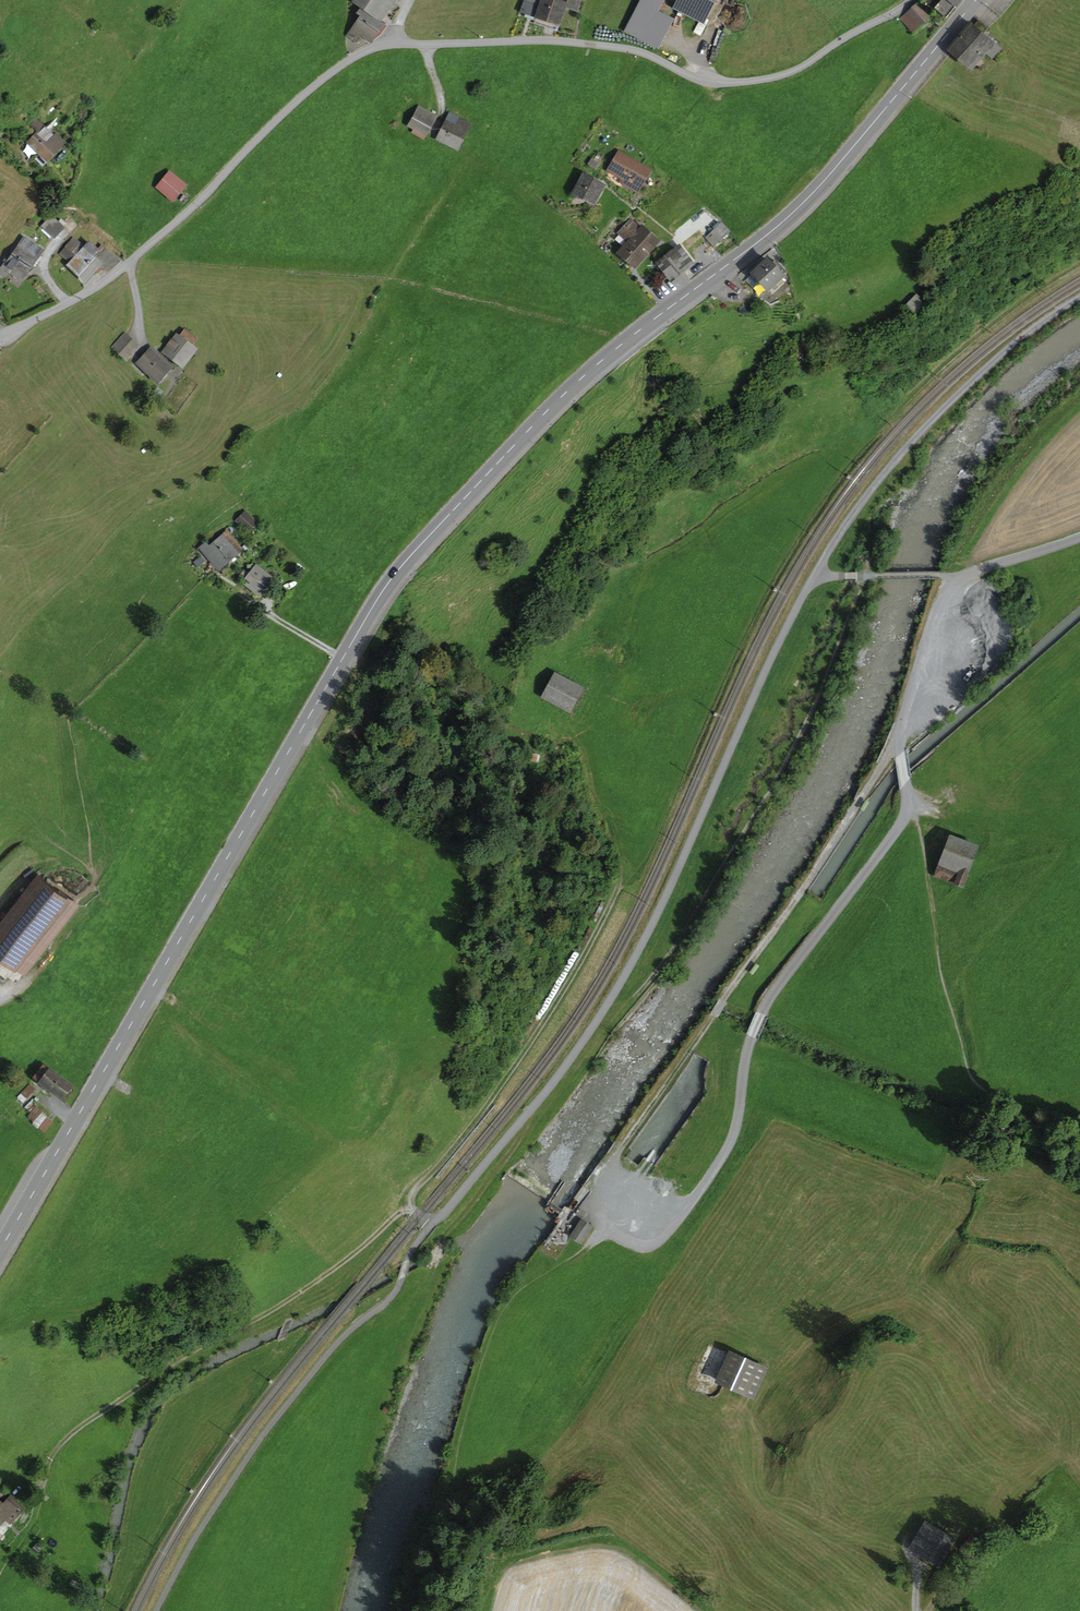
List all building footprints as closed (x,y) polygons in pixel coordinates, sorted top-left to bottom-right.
[(355,2),(376,16),(388,0),(356,0),(355,2)] [(576,10),(580,0),(557,0),(556,2),(550,0),(526,0),(526,1),(541,6),(537,17),(558,24),(564,6),(576,10)] [(627,31),(656,47),(670,19),(654,11),(660,0),(643,0),(627,31)] [(703,21),(714,0),(680,0),(676,7),(703,21)] [(945,18),(961,0),(941,0),(934,9),(945,18)] [(522,11),(537,17),(541,6),(526,1),(522,11)] [(929,17),(916,3),(900,18),(912,31),(929,17)] [(355,40),(361,33),(370,40),(382,24),(361,8),(357,13),(361,16),(349,36),(355,40)] [(556,30),(558,24),(537,17),(535,23),(556,30)] [(972,24),(950,48),(961,57),(982,34),(983,34),(988,29),(980,22),(976,27),(974,26),(972,24)] [(992,58),(1000,50),(983,34),(982,34),(961,57),(971,66),(985,52),(992,58)] [(418,106),(407,124),(425,135),(436,116),(418,106)] [(457,148),(469,124),(450,114),(437,138),(457,148)] [(44,128),(29,142),(47,160),(63,143),(56,136),(54,138),(44,128)] [(623,183),(636,191),(648,171),(620,154),(610,171),(625,180),(623,183)] [(169,172),(156,187),(172,201),(185,185),(169,172)] [(585,176),(576,193),(592,201),(601,185),(585,176)] [(51,215),(41,226),(53,237),(63,226),(51,215)] [(620,252),(635,265),(657,241),(642,228),(641,230),(630,221),(619,233),(630,242),(620,252)] [(721,223),(711,232),(719,241),(729,232),(721,223)] [(42,251),(23,238),(6,265),(4,264),(0,270),(0,276),(2,278),(9,267),(22,277),(42,251)] [(73,238),(62,253),(71,260),(82,245),(73,238)] [(98,273),(103,268),(108,273),(119,261),(104,247),(99,253),(89,243),(68,264),(85,280),(95,270),(98,273)] [(658,262),(671,280),(692,264),(679,246),(658,262)] [(760,282),(768,290),(769,290),(781,278),(786,274),(779,267),(780,266),(775,261),(772,264),(767,260),(752,274),(753,274),(760,282)] [(753,289),(760,282),(753,274),(746,280),(753,289)] [(769,290),(772,293),(784,282),(781,278),(769,290)] [(917,294),(906,305),(912,311),(921,302),(918,299),(920,297),(917,294)] [(162,352),(180,365),(193,348),(187,344),(192,337),(183,330),(178,337),(175,335),(162,352)] [(127,358),(137,347),(124,335),(114,347),(127,358)] [(157,382),(171,367),(151,348),(137,363),(157,382)] [(236,521),(247,532),(256,523),(245,511),(236,521)] [(241,549),(227,532),(213,543),(228,560),(241,549)] [(205,553),(218,568),(228,560),(213,543),(209,547),(206,543),(198,550),(202,555),(205,553)] [(267,584),(271,587),(275,582),(256,566),(243,583),(258,595),(267,584)] [(270,605),(279,594),(271,587),(267,584),(258,595),(270,605)] [(555,674),(542,697),(568,710),(580,688),(555,674)] [(946,850),(936,876),(963,887),(978,849),(953,838),(955,832),(948,829),(941,848),(946,850)] [(78,904),(39,874),(0,924),(0,952),(18,965),(25,956),(32,963),(78,904)] [(18,965),(26,971),(32,963),(25,956),(18,965)] [(39,1083),(61,1100),(72,1086),(44,1065),(34,1078),(39,1082),(39,1083)] [(27,1087),(18,1097),(23,1102),(33,1091),(27,1087)] [(41,1112),(32,1123),(38,1127),(47,1116),(41,1112)] [(47,1117),(38,1127),(45,1132),(53,1121),(47,1117)] [(571,1236),(581,1242),(591,1227),(581,1220),(571,1236)] [(733,1355),(721,1382),(753,1397),(766,1369),(733,1355)] [(6,1516),(11,1522),(23,1509),(11,1498),(3,1507),(0,1504),(0,1522),(6,1516)] [(929,1526),(914,1549),(938,1564),(952,1541),(929,1526)] [(971,1559),(982,1544),(971,1536),(960,1550),(971,1559)]
